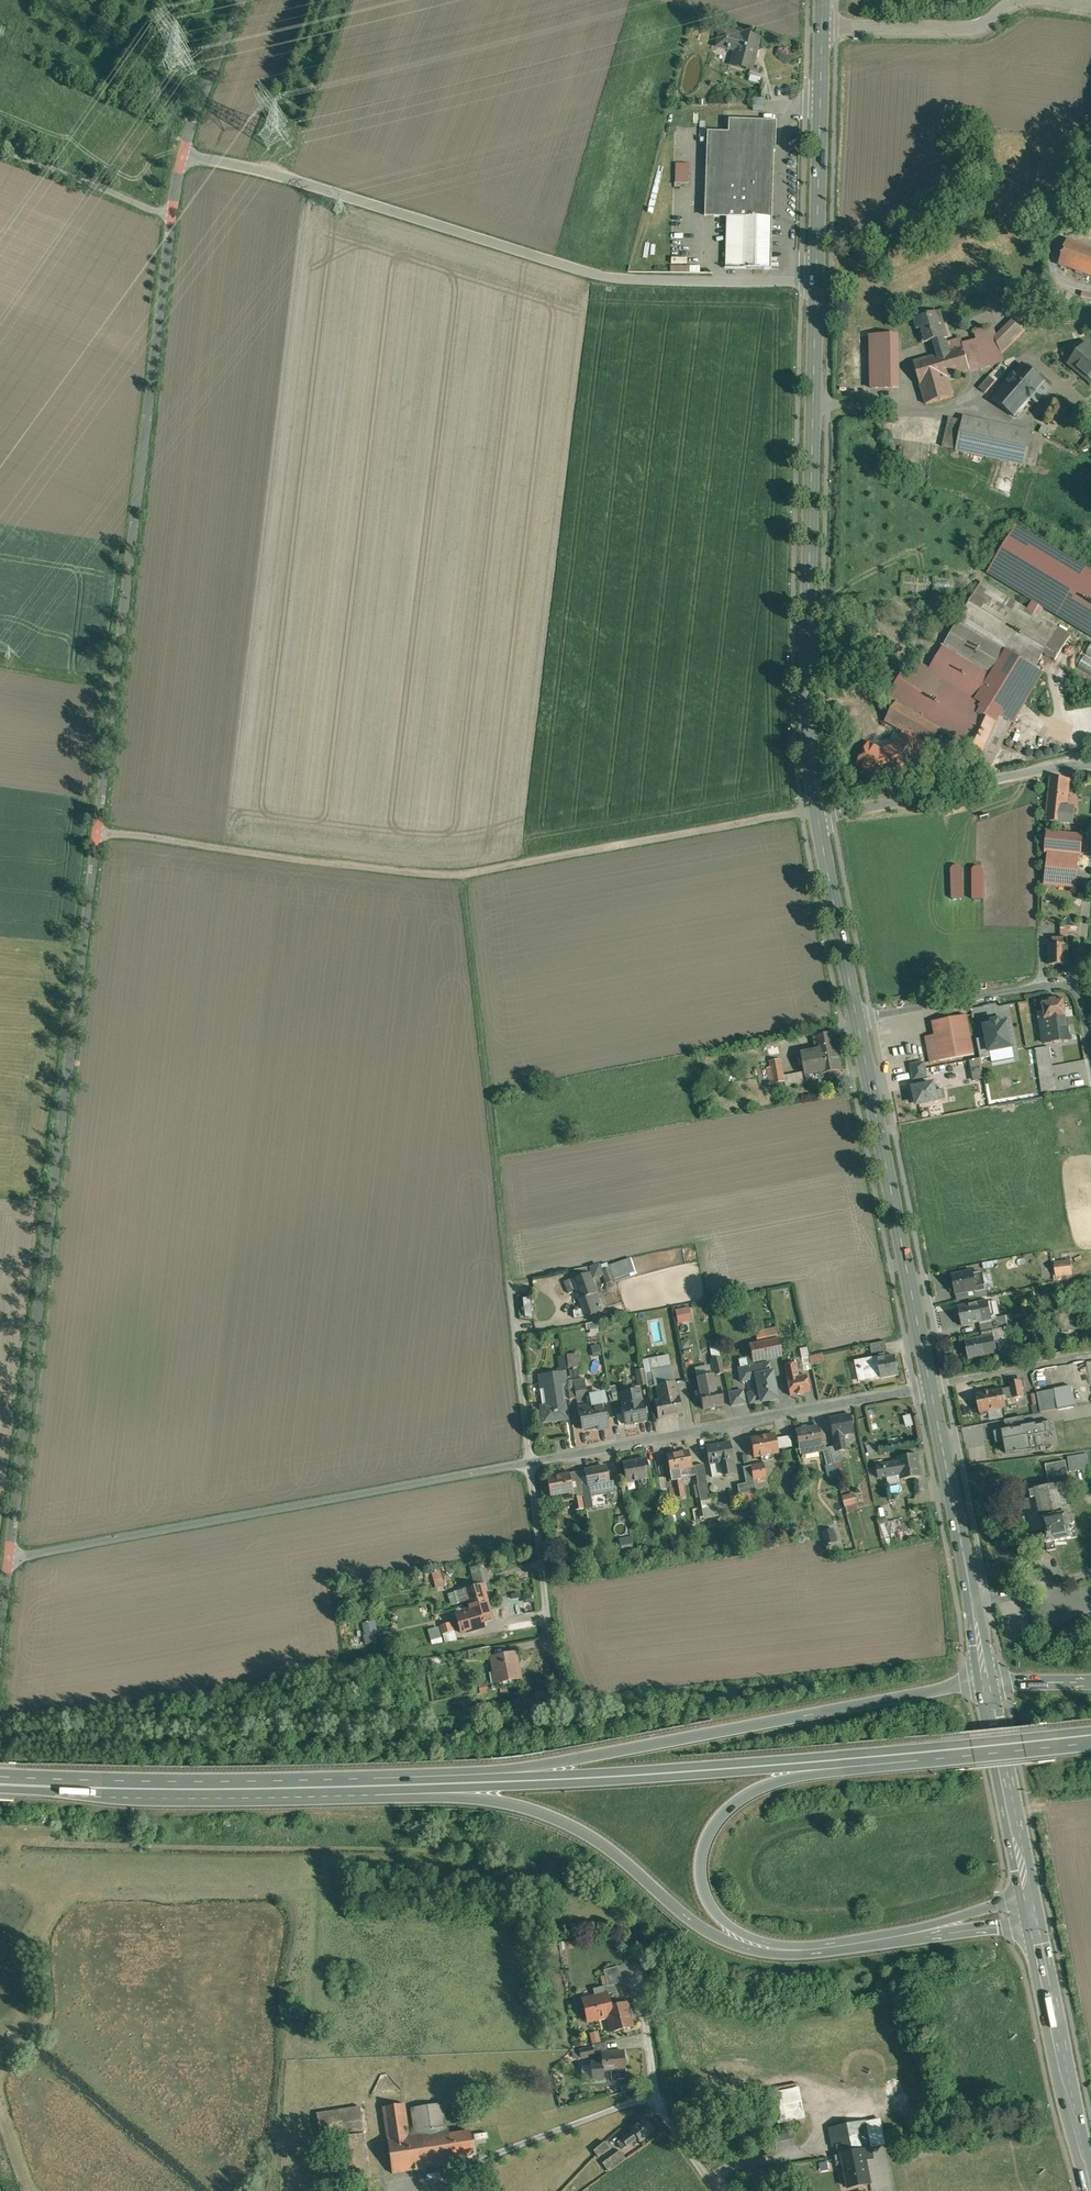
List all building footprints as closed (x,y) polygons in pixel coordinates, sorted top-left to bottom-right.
[(759,39),(723,29),(719,46),(737,50),(733,66),(751,71),(759,39)] [(767,121),(728,120),(727,133),(706,133),(705,212),(728,212),(727,263),(726,263),(726,264),(773,263),(773,262),(770,262),(771,171),(766,171),(767,121)] [(690,163),(677,163),(676,182),(689,182),(690,163)] [(1068,241),(1060,264),(1090,275),(1090,249),(1068,241)] [(1044,268),(1029,271),(1031,283),(1047,280),(1044,268)] [(940,312),(916,319),(919,329),(923,328),(927,342),(935,340),(939,355),(949,352),(947,343),(945,337),(947,337),(940,312)] [(1028,327),(1017,316),(995,337),(1000,355),(1028,327)] [(976,341),(964,344),(972,370),(1002,361),(1000,355),(995,337),(992,327),(974,332),(976,341)] [(892,335),(871,336),(872,388),(893,387),(892,335)] [(961,339),(947,343),(949,352),(964,348),(961,339)] [(1086,344),(1070,363),(1077,369),(1077,368),(1090,380),(1090,348),(1086,344)] [(939,355),(922,360),(914,362),(921,385),(926,404),(953,396),(947,377),(970,371),(964,348),(949,352),(939,355)] [(1025,364),(994,397),(1016,416),(1047,382),(1025,364)] [(990,376),(979,388),(985,393),(996,381),(990,376)] [(963,420),(949,417),(943,446),(956,449),(963,420)] [(1033,432),(964,417),(963,420),(956,449),(1035,467),(1038,454),(1029,452),(1033,432)] [(988,575),(1090,638),(1090,573),(1016,528),(988,575)] [(903,573),(902,595),(917,596),(918,593),(931,594),(931,586),(918,585),(919,574),(903,573)] [(930,670),(929,670),(976,699),(1006,651),(1034,668),(1058,630),(982,584),(930,670)] [(1080,667),(1090,673),(1090,647),(1080,667)] [(1034,668),(1006,651),(976,699),(1005,716),(1007,713),(1034,668)] [(1011,715),(1007,713),(1005,716),(976,699),(929,670),(930,670),(913,659),(889,697),(897,702),(898,700),(927,719),(948,685),(982,706),(982,705),(1001,714),(1009,718),(1011,715)] [(927,719),(898,700),(897,702),(886,720),(905,731),(896,747),(882,751),(888,773),(912,766),(925,742),(930,744),(940,728),(927,719)] [(1001,714),(982,705),(982,706),(959,754),(978,763),(1001,714)] [(1001,714),(978,763),(990,769),(1013,720),(1009,718),(1001,714)] [(1070,780),(1051,778),(1051,779),(1050,791),(1049,796),(1050,796),(1048,806),(1048,808),(1047,819),(1047,821),(1074,824),(1075,808),(1067,807),(1070,780)] [(1083,835),(1048,831),(1046,852),(1080,855),(1081,855),(1083,835)] [(1080,855),(1049,852),(1046,884),(1076,887),(1080,855)] [(1067,942),(1067,938),(1058,938),(1058,945),(1050,945),(1050,964),(1067,964),(1067,953),(1070,953),(1070,942),(1067,942)] [(1056,998),(1050,999),(1050,1000),(1043,1002),(1045,1020),(1041,1020),(1044,1042),(1051,1041),(1069,1039),(1064,998),(1056,999),(1056,998)] [(967,1015),(932,1022),(935,1035),(925,1037),(930,1063),(975,1054),(967,1015)] [(1014,1018),(987,1023),(993,1052),(1019,1048),(1014,1018)] [(815,1037),(818,1051),(803,1054),(806,1071),(808,1079),(809,1079),(809,1078),(816,1077),(817,1079),(824,1078),(823,1073),(842,1069),(836,1034),(815,1037)] [(1050,1046),(1036,1048),(1042,1091),(1056,1089),(1050,1046)] [(781,1059),(771,1061),(772,1067),(767,1068),(770,1084),(785,1081),(784,1075),(781,1059)] [(924,1062),(911,1064),(912,1071),(926,1069),(924,1062)] [(926,1069),(912,1071),(914,1080),(927,1077),(926,1069)] [(806,1071),(784,1075),(785,1081),(786,1086),(808,1082),(808,1079),(806,1071)] [(934,1083),(915,1087),(916,1095),(915,1097),(916,1102),(918,1102),(918,1104),(946,1099),(944,1089),(938,1091),(937,1087),(935,1087),(934,1083)] [(1070,1262),(1054,1263),(1055,1271),(1071,1270),(1070,1262)] [(587,1268),(576,1270),(578,1276),(589,1272),(587,1268)] [(578,1276),(572,1278),(585,1317),(603,1311),(589,1272),(578,1276)] [(974,1272),(952,1276),(954,1284),(953,1285),(952,1286),(951,1288),(952,1290),(952,1291),(953,1292),(954,1293),(956,1293),(956,1294),(974,1290),(975,1293),(986,1291),(982,1273),(974,1275),(974,1272)] [(532,1298),(524,1298),(526,1317),(533,1316),(532,1298)] [(688,1300),(674,1303),(676,1317),(690,1314),(688,1300)] [(988,1302),(959,1308),(962,1326),(981,1322),(981,1321),(991,1319),(988,1302)] [(992,1322),(980,1325),(981,1333),(1004,1328),(1007,1327),(1006,1320),(992,1323),(992,1322)] [(776,1328),(764,1330),(765,1337),(778,1334),(776,1328)] [(1004,1328),(981,1333),(983,1338),(965,1342),(969,1358),(997,1353),(997,1352),(994,1340),(1001,1338),(1006,1337),(1005,1330),(1006,1330),(1006,1329),(1005,1329),(1004,1328)] [(1001,1338),(994,1340),(997,1352),(1004,1351),(1001,1338)] [(779,1339),(750,1345),(753,1362),(782,1357),(782,1356),(779,1339)] [(886,1341),(870,1344),(872,1353),(888,1350),(886,1341)] [(808,1347),(801,1349),(805,1371),(812,1369),(811,1364),(825,1361),(823,1354),(810,1356),(808,1347)] [(719,1348),(710,1350),(712,1359),(721,1357),(719,1348)] [(1013,1360),(1012,1352),(1005,1354),(1006,1361),(1013,1360)] [(579,1354),(568,1354),(569,1368),(580,1367),(579,1354)] [(896,1356),(886,1358),(885,1354),(878,1356),(878,1359),(882,1378),(899,1374),(896,1356)] [(566,1356),(559,1356),(559,1371),(567,1370),(566,1356)] [(878,1356),(858,1360),(863,1382),(882,1378),(878,1359),(878,1356)] [(721,1357),(712,1359),(715,1375),(724,1373),(721,1357)] [(669,1361),(643,1366),(644,1370),(644,1373),(671,1368),(669,1361)] [(769,1363),(738,1369),(741,1382),(752,1380),(754,1392),(747,1393),(749,1404),(761,1401),(761,1402),(762,1402),(776,1399),(776,1400),(777,1399),(773,1379),(772,1379),(769,1363)] [(794,1363),(784,1365),(787,1378),(797,1376),(794,1363)] [(671,1368),(644,1373),(646,1385),(647,1388),(656,1386),(656,1385),(674,1382),(671,1368)] [(644,1370),(634,1371),(637,1386),(646,1385),(644,1373),(644,1370)] [(566,1371),(538,1375),(540,1389),(548,1388),(551,1406),(541,1407),(543,1422),(566,1419),(564,1404),(563,1404),(560,1384),(568,1383),(566,1371)] [(787,1378),(786,1378),(790,1396),(797,1394),(797,1395),(802,1394),(802,1393),(809,1392),(806,1374),(797,1376),(787,1378)] [(713,1375),(696,1378),(702,1409),(723,1405),(720,1388),(716,1389),(713,1375)] [(1003,1389),(976,1394),(980,1413),(980,1412),(981,1414),(982,1415),(983,1416),(984,1416),(985,1415),(986,1415),(987,1414),(987,1413),(987,1412),(987,1411),(1006,1407),(1005,1400),(1024,1396),(1021,1380),(1010,1382),(1011,1387),(1003,1389)] [(674,1382),(656,1385),(656,1386),(661,1409),(655,1410),(657,1419),(663,1418),(663,1417),(682,1414),(678,1397),(677,1397),(674,1382)] [(585,1385),(569,1387),(570,1400),(587,1397),(585,1385)] [(1054,1389),(1037,1393),(1041,1412),(1058,1409),(1054,1389)] [(639,1390),(619,1393),(621,1406),(621,1407),(624,1424),(646,1420),(643,1402),(642,1403),(639,1390)] [(743,1390),(729,1393),(731,1406),(746,1404),(743,1390)] [(603,1403),(578,1408),(582,1429),(597,1426),(598,1429),(608,1427),(603,1403)] [(850,1416),(828,1420),(832,1438),(833,1437),(836,1452),(846,1450),(843,1435),(854,1433),(852,1425),(854,1423),(853,1417),(850,1417),(850,1416)] [(1005,1431),(989,1434),(992,1453),(1001,1451),(1003,1461),(1040,1459),(1037,1442),(1054,1439),(1051,1421),(1026,1426),(1025,1418),(1003,1422),(1005,1431)] [(807,1426),(802,1427),(802,1430),(796,1431),(799,1450),(800,1450),(800,1448),(821,1445),(821,1446),(822,1445),(818,1426),(807,1429),(807,1426)] [(775,1435),(751,1439),(755,1458),(761,1456),(762,1461),(773,1459),(772,1454),(778,1453),(775,1435)] [(874,1440),(866,1443),(870,1454),(878,1451),(874,1440)] [(730,1443),(707,1447),(710,1465),(721,1463),(723,1476),(735,1474),(732,1461),(734,1461),(730,1443)] [(834,1464),(830,1448),(823,1449),(827,1466),(834,1464)] [(689,1451),(667,1455),(670,1472),(692,1468),(689,1451)] [(918,1454),(898,1457),(899,1462),(894,1463),(884,1465),(884,1464),(877,1466),(879,1478),(898,1475),(898,1477),(902,1476),(902,1480),(922,1476),(918,1454)] [(1087,1455),(1068,1457),(1070,1471),(1083,1470),(1084,1479),(1090,1478),(1087,1455)] [(646,1458),(623,1463),(627,1483),(637,1480),(647,1478),(650,1478),(648,1467),(649,1467),(650,1465),(649,1461),(648,1461),(647,1461),(646,1458)] [(1065,1461),(1045,1465),(1050,1487),(1050,1488),(1062,1485),(1070,1484),(1065,1461)] [(763,1463),(756,1465),(759,1479),(766,1478),(763,1463)] [(704,1465),(695,1467),(698,1485),(697,1485),(700,1502),(710,1500),(707,1484),(708,1484),(704,1465)] [(606,1466),(586,1470),(591,1497),(607,1494),(616,1493),(614,1481),(608,1482),(606,1466)] [(751,1466),(743,1467),(746,1484),(737,1485),(739,1494),(756,1491),(751,1466)] [(579,1471),(570,1473),(574,1497),(581,1496),(584,1496),(579,1471)] [(570,1473),(547,1478),(550,1496),(561,1494),(562,1502),(573,1500),(572,1497),(574,1497),(570,1473)] [(665,1477),(659,1478),(661,1490),(667,1489),(665,1477)] [(647,1478),(637,1480),(639,1488),(649,1486),(647,1478)] [(659,1478),(652,1479),(654,1491),(661,1490),(659,1478)] [(681,1479),(673,1481),(676,1498),(684,1497),(681,1479)] [(1050,1487),(1037,1490),(1037,1491),(1031,1492),(1032,1499),(1037,1498),(1042,1519),(1041,1520),(1043,1530),(1045,1530),(1045,1534),(1044,1534),(1044,1535),(1043,1536),(1041,1538),(1042,1542),(1044,1543),(1045,1543),(1045,1544),(1047,1544),(1055,1542),(1077,1537),(1075,1527),(1069,1528),(1068,1525),(1073,1524),(1073,1523),(1075,1523),(1073,1514),(1072,1515),(1071,1514),(1068,1515),(1066,1505),(1062,1485),(1050,1488),(1050,1487)] [(855,1493),(843,1496),(848,1513),(861,1510),(855,1493)] [(607,1494),(591,1497),(593,1508),(609,1505),(607,1494)] [(574,1497),(572,1497),(573,1500),(575,1510),(584,1509),(581,1496),(574,1497)] [(826,1545),(839,1542),(836,1528),(823,1531),(826,1545)] [(631,1538),(621,1540),(623,1553),(634,1551),(631,1538)] [(1055,1542),(1047,1544),(1048,1552),(1057,1550),(1055,1542)] [(475,1582),(484,1579),(480,1566),(471,1568),(475,1582)] [(443,1570),(432,1573),(437,1588),(447,1585),(443,1570)] [(483,1584),(454,1592),(458,1603),(467,1600),(469,1605),(487,1600),(483,1584)] [(469,1605),(468,1606),(470,1611),(456,1615),(461,1633),(484,1626),(482,1620),(493,1617),(488,1600),(487,1601),(487,1600),(469,1605)] [(375,1632),(378,1631),(375,1620),(361,1623),(367,1644),(377,1642),(375,1632)] [(452,1622),(440,1626),(442,1634),(443,1634),(454,1630),(452,1622)] [(433,1645),(444,1642),(439,1626),(428,1629),(433,1645)] [(454,1630),(443,1634),(445,1642),(457,1640),(454,1630)] [(490,1646),(468,1650),(470,1658),(491,1654),(490,1646)] [(515,1652),(491,1656),(496,1683),(520,1679),(516,1662),(517,1662),(515,1652)] [(618,1967),(604,1970),(608,1985),(593,1989),(595,1996),(607,1993),(607,1994),(617,1991),(615,1984),(622,1982),(618,1967)] [(627,2002),(610,2006),(607,1994),(607,1993),(595,1996),(583,1999),(588,2021),(607,2017),(611,2032),(633,2026),(627,2002)] [(599,2031),(591,2032),(592,2043),(601,2042),(599,2031)] [(607,2042),(591,2045),(592,2047),(593,2051),(607,2050),(607,2042)] [(592,2047),(579,2050),(580,2058),(594,2055),(593,2051),(592,2047)] [(624,2051),(601,2053),(601,2062),(591,2063),(592,2079),(603,2078),(603,2070),(625,2069),(624,2051)] [(791,2085),(769,2090),(777,2128),(799,2124),(791,2085)] [(442,2102),(412,2107),(416,2133),(446,2128),(442,2102)] [(404,2103),(383,2106),(388,2137),(409,2134),(404,2103)] [(361,2106),(317,2112),(321,2139),(333,2138),(333,2137),(364,2133),(361,2106)] [(864,2109),(828,2116),(835,2156),(872,2149),(864,2109)] [(645,2118),(631,2129),(632,2131),(637,2138),(640,2141),(654,2131),(645,2118)] [(409,2134),(388,2137),(393,2173),(455,2164),(454,2158),(450,2134),(449,2128),(446,2129),(446,2128),(416,2133),(409,2134)] [(632,2131),(621,2139),(627,2146),(637,2138),(632,2131)] [(470,2132),(450,2134),(454,2158),(474,2155),(470,2132)] [(364,2133),(333,2137),(333,2138),(339,2181),(372,2176),(365,2133),(364,2133)] [(627,2146),(621,2139),(618,2142),(623,2149),(627,2146)] [(604,2141),(593,2150),(599,2157),(610,2148),(604,2141)] [(872,2149),(835,2156),(837,2165),(845,2164),(866,2160),(874,2158),(872,2149)] [(620,2150),(603,2163),(609,2172),(626,2159),(620,2150)] [(866,2160),(845,2164),(850,2188),(871,2184),(866,2160)]
